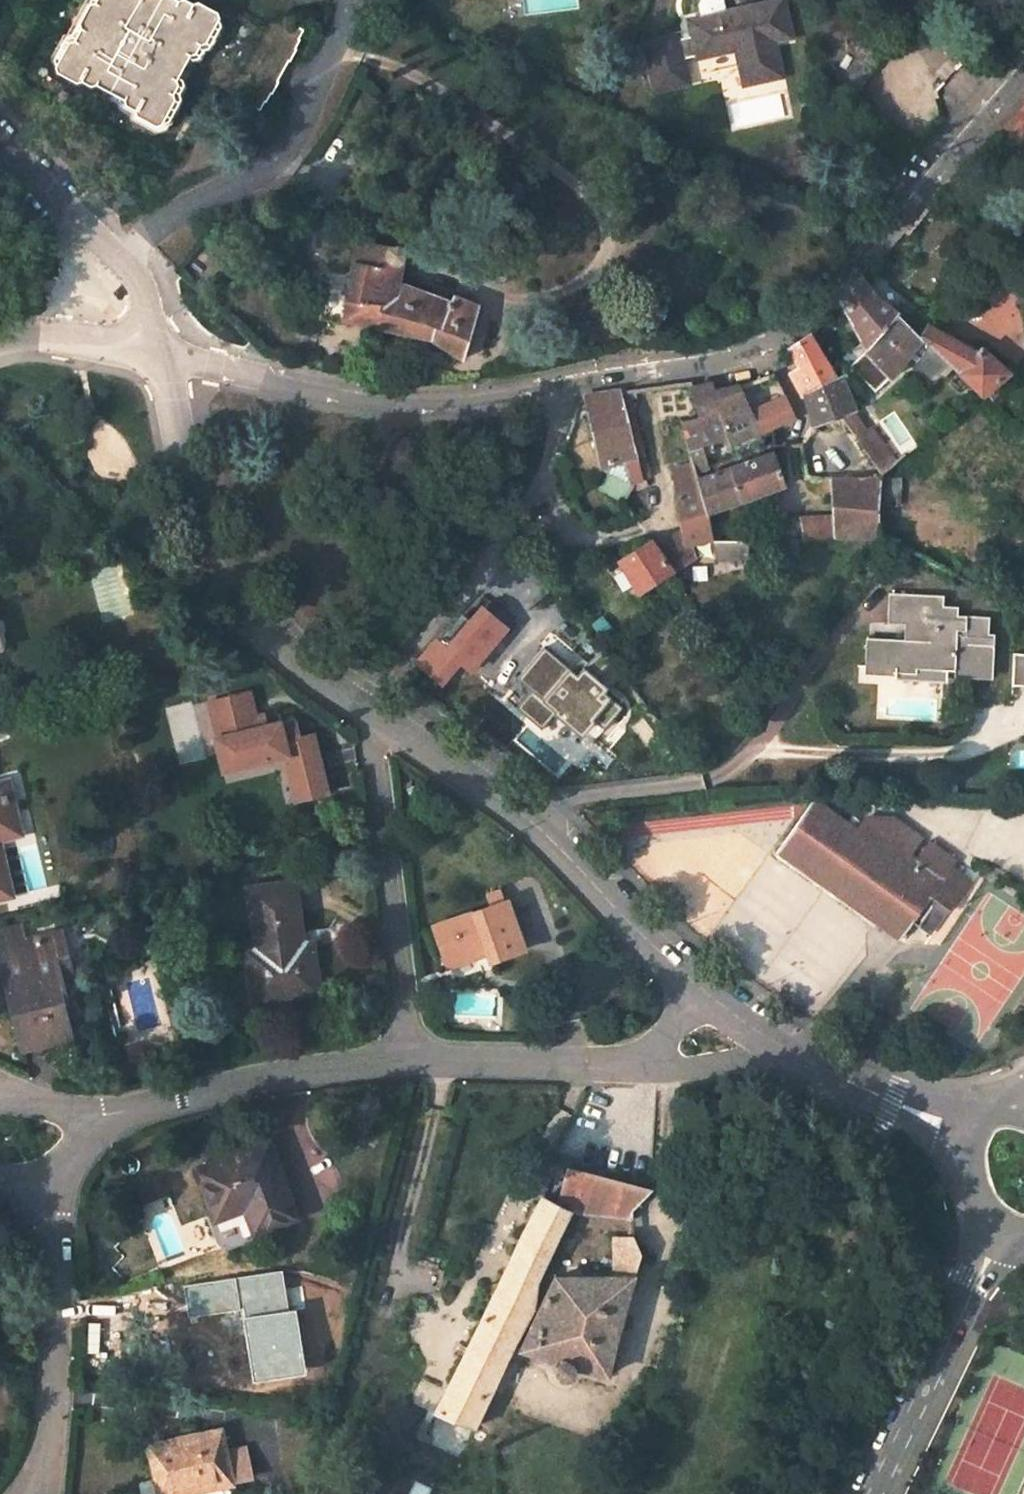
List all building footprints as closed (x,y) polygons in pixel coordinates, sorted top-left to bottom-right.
[(202,44),(208,42),(221,19),(219,12),(200,2),(195,4),(189,0),(98,0),(100,5),(87,27),(81,30),(76,40),(70,42),(57,66),(59,72),(78,82),(83,80),(92,86),(98,84),(126,99),(127,105),(136,110),(138,115),(158,126),(164,124),(177,100),(175,94),(180,85),(179,80),(192,55),(197,53),(202,44)] [(691,20),(699,58),(737,49),(745,85),(784,77),(776,41),(792,37),(784,0),(781,0),(691,20)] [(873,69),(884,53),(852,31),(841,48),(873,69)] [(862,85),(873,69),(841,48),(830,64),(862,85)] [(656,91),(694,84),(688,53),(650,60),(656,91)] [(850,102),(862,85),(830,64),(819,81),(850,102)] [(1023,157),(1023,111),(1022,109),(997,135),(1023,157)] [(359,240),(350,291),(325,287),(321,318),(345,323),(345,320),(376,327),(388,280),(392,263),(397,263),(400,262),(402,260),(404,258),(405,254),(404,251),(399,247),(359,240)] [(397,283),(402,260),(400,262),(397,263),(392,263),(388,280),(397,283)] [(870,345),(898,315),(875,296),(862,278),(842,299),(870,345)] [(453,303),(397,283),(388,280),(376,327),(432,339),(463,359),(479,307),(455,297),(453,303)] [(868,347),(892,372),(922,338),(923,336),(898,315),(870,345),(868,347)] [(976,394),(1008,373),(979,346),(974,352),(930,325),(923,336),(922,338),(938,351),(976,394)] [(842,414),(857,409),(846,371),(838,373),(809,333),(788,345),(800,365),(791,371),(804,397),(808,396),(814,424),(842,414)] [(736,384),(714,389),(711,384),(691,388),(699,415),(684,419),(685,423),(689,442),(725,434),(729,444),(760,430),(751,411),(736,384)] [(642,456),(629,388),(619,389),(633,457),(642,456)] [(586,394),(600,464),(608,463),(610,473),(631,487),(625,459),(633,457),(619,389),(586,394)] [(760,430),(794,416),(786,398),(751,411),(760,430)] [(847,422),(860,417),(857,409),(842,414),(847,422)] [(685,423),(666,426),(674,464),(694,460),(689,442),(685,423)] [(740,499),(788,484),(773,451),(729,466),(740,499)] [(631,487),(648,483),(642,456),(633,457),(625,459),(631,487)] [(674,464),(668,465),(687,545),(691,544),(713,540),(707,511),(698,476),(694,460),(674,464)] [(698,476),(707,511),(740,499),(729,466),(698,476)] [(837,511),(838,515),(824,516),(824,536),(836,535),(881,540),(881,519),(881,479),(838,478),(837,511)] [(818,524),(803,525),(803,538),(824,536),(824,516),(818,517),(818,524)] [(818,517),(802,518),(803,525),(818,524),(818,517)] [(719,560),(751,555),(748,537),(716,543),(719,560)] [(620,558),(640,591),(671,572),(660,555),(650,540),(620,558)] [(671,572),(695,558),(691,544),(687,545),(685,541),(660,555),(671,572)] [(922,667),(996,670),(998,631),(992,632),(992,615),(959,613),(959,605),(946,604),(946,594),(892,592),(892,622),(912,623),(912,638),(872,637),(871,664),(902,666),(902,671),(922,672),(922,667)] [(414,664),(442,691),(462,668),(472,677),(482,663),(507,631),(483,607),(449,641),(441,632),(414,664)] [(577,680),(544,649),(520,678),(530,695),(520,708),(542,728),(554,714),(582,736),(592,721),(605,706),(597,700),(606,689),(584,671),(577,680)] [(1015,652),(1012,686),(1023,686),(1023,652),(1015,652)] [(336,794),(322,730),(305,733),(301,714),(267,722),(259,686),(209,697),(226,773),(288,759),(298,803),(336,794)] [(12,830),(0,783),(0,833),(12,830)] [(777,850),(899,937),(912,920),(930,894),(948,907),(970,877),(952,864),(956,858),(929,838),(916,857),(912,854),(923,837),(895,818),(867,816),(859,830),(814,799),(777,850)] [(250,953),(257,1001),(319,993),(312,943),(304,945),(295,882),(246,889),(255,951),(250,953)] [(930,894),(912,920),(930,933),(948,907),(930,894)] [(507,902),(433,928),(446,965),(486,952),(490,962),(524,950),(507,902)] [(23,943),(20,929),(0,934),(0,949),(23,943)] [(69,977),(60,935),(48,937),(58,981),(69,977)] [(16,1025),(22,1048),(66,1037),(54,982),(58,981),(48,937),(23,943),(0,949),(0,962),(16,1025)] [(268,1145),(195,1173),(214,1224),(245,1213),(253,1235),(296,1220),(268,1145)] [(573,1214),(630,1221),(631,1212),(651,1192),(569,1171),(557,1207),(569,1213),(573,1214)] [(535,1283),(569,1213),(557,1207),(542,1200),(507,1271),(535,1283)] [(143,1257),(126,1237),(113,1250),(131,1269),(143,1257)] [(614,1242),(614,1280),(634,1279),(640,1257),(634,1242),(614,1242)] [(496,1293),(530,1310),(535,1283),(507,1271),(496,1293)] [(606,1379),(634,1279),(614,1280),(552,1282),(520,1353),(559,1365),(556,1372),(557,1377),(560,1380),(562,1381),(566,1381),(572,1378),(575,1370),(606,1379)] [(471,1431),(530,1310),(496,1293),(435,1416),(471,1431)] [(150,1450),(158,1493),(188,1493),(230,1487),(220,1436),(150,1450)]
